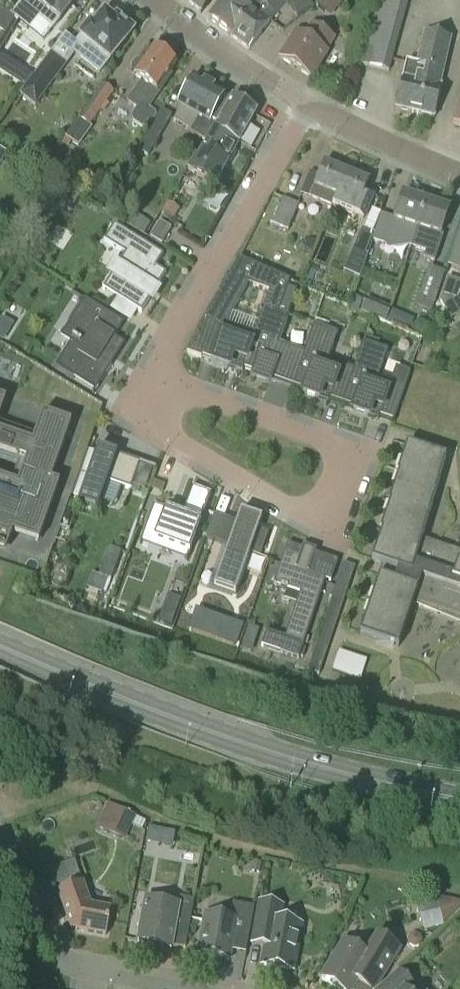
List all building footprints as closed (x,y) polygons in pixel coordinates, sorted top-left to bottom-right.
[(21,3),(54,29),(77,0),(23,0),(21,3)] [(201,14),(212,0),(183,0),(201,14)] [(249,10),(238,2),(240,0),(224,0),(209,20),(229,36),(249,10)] [(345,0),(320,0),(315,6),(331,18),(345,0)] [(395,49),(409,0),(377,0),(366,42),(395,49)] [(249,10),(229,36),(248,50),(274,15),(267,10),(270,6),(264,1),(261,5),(255,1),(249,10)] [(14,19),(0,10),(0,32),(4,34),(14,19)] [(112,23),(102,15),(91,29),(88,26),(69,49),(98,73),(131,33),(115,19),(112,23)] [(336,39),(310,23),(301,38),(295,34),(279,59),(311,79),(336,39)] [(420,83),(441,88),(452,40),(423,33),(418,54),(420,54),(417,67),(424,68),(420,83)] [(389,72),(395,49),(366,42),(360,64),(389,72)] [(175,65),(152,50),(144,62),(142,61),(140,60),(138,60),(137,60),(135,61),(133,63),(132,64),(131,65),(131,67),(131,70),(131,72),(131,73),(133,74),(132,75),(141,81),(127,103),(136,109),(131,117),(132,123),(142,128),(146,127),(149,128),(156,117),(155,113),(149,109),(171,77),(168,75),(175,65)] [(35,108),(66,66),(50,53),(19,95),(35,108)] [(434,118),(441,88),(420,83),(424,68),(417,67),(420,54),(418,54),(416,66),(406,64),(395,109),(434,118)] [(17,70),(11,81),(23,88),(30,77),(17,70)] [(207,142),(231,100),(225,97),(226,95),(194,77),(177,106),(198,118),(190,132),(207,142)] [(103,113),(110,104),(106,102),(114,91),(104,83),(64,137),(65,138),(61,143),(67,148),(71,142),(78,148),(93,128),(89,125),(100,111),(103,113)] [(451,124),(459,127),(459,98),(451,124)] [(222,135),(238,144),(255,113),(232,100),(213,133),(221,138),(222,135)] [(147,157),(173,116),(162,109),(136,149),(147,157)] [(214,185),(238,144),(222,135),(221,138),(213,133),(197,162),(205,166),(199,176),(214,185)] [(332,208),(346,174),(323,164),(319,175),(309,171),(300,194),(332,208)] [(346,174),(332,208),(365,221),(375,196),(365,192),(369,183),(346,174)] [(418,228),(425,203),(402,196),(394,220),(380,216),(372,242),(383,245),(388,251),(410,247),(412,248),(418,228)] [(288,231),(299,205),(283,198),(271,224),(288,231)] [(418,228),(431,232),(422,259),(436,264),(445,235),(441,234),(449,210),(425,203),(418,228)] [(161,245),(171,228),(159,222),(150,238),(161,245)] [(114,225),(104,241),(125,255),(111,277),(125,286),(117,299),(141,313),(166,274),(156,268),(163,256),(154,250),(114,225)] [(359,279),(367,255),(365,254),(374,233),(363,228),(343,272),(359,279)] [(459,247),(451,274),(459,277),(459,247)] [(432,312),(434,304),(445,274),(446,272),(430,267),(415,306),(432,312)] [(263,308),(265,308),(278,313),(279,308),(289,281),(260,269),(253,286),(269,292),(263,308)] [(196,336),(187,353),(201,358),(201,357),(211,360),(211,362),(226,367),(242,373),(243,369),(255,335),(241,329),(226,324),(248,284),(230,274),(205,319),(206,320),(200,338),(196,336)] [(391,310),(383,306),(366,299),(361,311),(377,319),(383,321),(385,322),(391,310)] [(62,356),(55,368),(74,379),(81,368),(102,382),(111,366),(107,364),(112,356),(116,359),(125,345),(114,339),(123,324),(84,300),(74,316),(78,319),(67,336),(72,339),(71,340),(80,345),(80,344),(85,347),(74,363),(62,356)] [(278,313),(265,308),(255,335),(243,369),(254,373),(253,377),(269,382),(270,378),(291,385),(291,384),(292,384),(304,353),(278,344),(288,316),(278,313)] [(291,384),(291,385),(304,390),(303,394),(328,403),(330,399),(342,403),(354,370),(328,361),(338,334),(314,326),(304,353),(292,384),(291,384)] [(354,370),(342,403),(354,407),(353,411),(378,420),(379,416),(393,421),(410,373),(396,368),(391,383),(378,378),(387,351),(364,343),(354,370)] [(36,551),(55,493),(46,490),(65,432),(36,423),(26,453),(0,444),(0,539),(36,551)] [(422,540),(446,458),(407,445),(397,475),(398,475),(388,504),(389,504),(380,533),(381,533),(371,561),(387,567),(384,578),(379,576),(359,635),(398,648),(413,603),(439,612),(446,591),(459,596),(459,553),(422,540)] [(139,467),(116,458),(117,455),(98,448),(97,452),(78,503),(98,510),(107,482),(131,490),(139,467)] [(189,554),(211,495),(192,488),(181,516),(153,506),(142,536),(189,554)] [(260,556),(268,535),(257,531),(260,521),(239,514),(235,523),(226,520),(219,541),(228,545),(213,586),(235,594),(249,552),(260,556)] [(286,554),(284,553),(273,585),(281,587),(280,589),(286,591),(287,589),(300,594),(285,638),(266,631),(261,646),(298,659),(325,581),(325,579),(308,573),(314,558),(300,553),(300,554),(288,549),(286,554)] [(319,675),(355,567),(343,564),(307,671),(319,675)] [(255,641),(259,631),(248,627),(245,637),(255,641)] [(141,831),(145,821),(106,803),(96,827),(124,840),(131,826),(141,831)] [(106,935),(111,909),(91,905),(83,883),(58,892),(71,929),(106,935)] [(185,948),(194,900),(180,897),(178,907),(146,901),(138,941),(171,948),(171,946),(185,948)] [(459,912),(459,902),(437,897),(444,927),(459,912)] [(249,938),(255,908),(233,904),(230,920),(206,915),(199,953),(230,959),(234,935),(249,938)] [(294,971),(302,927),(280,923),(283,908),(259,904),(252,943),(266,946),(262,965),(294,971)] [(321,979),(337,988),(354,988),(356,985),(363,988),(378,988),(383,981),(402,950),(377,934),(364,955),(344,943),(341,947),(321,979)] [(399,971),(379,988),(422,988),(418,984),(414,987),(399,971)]
